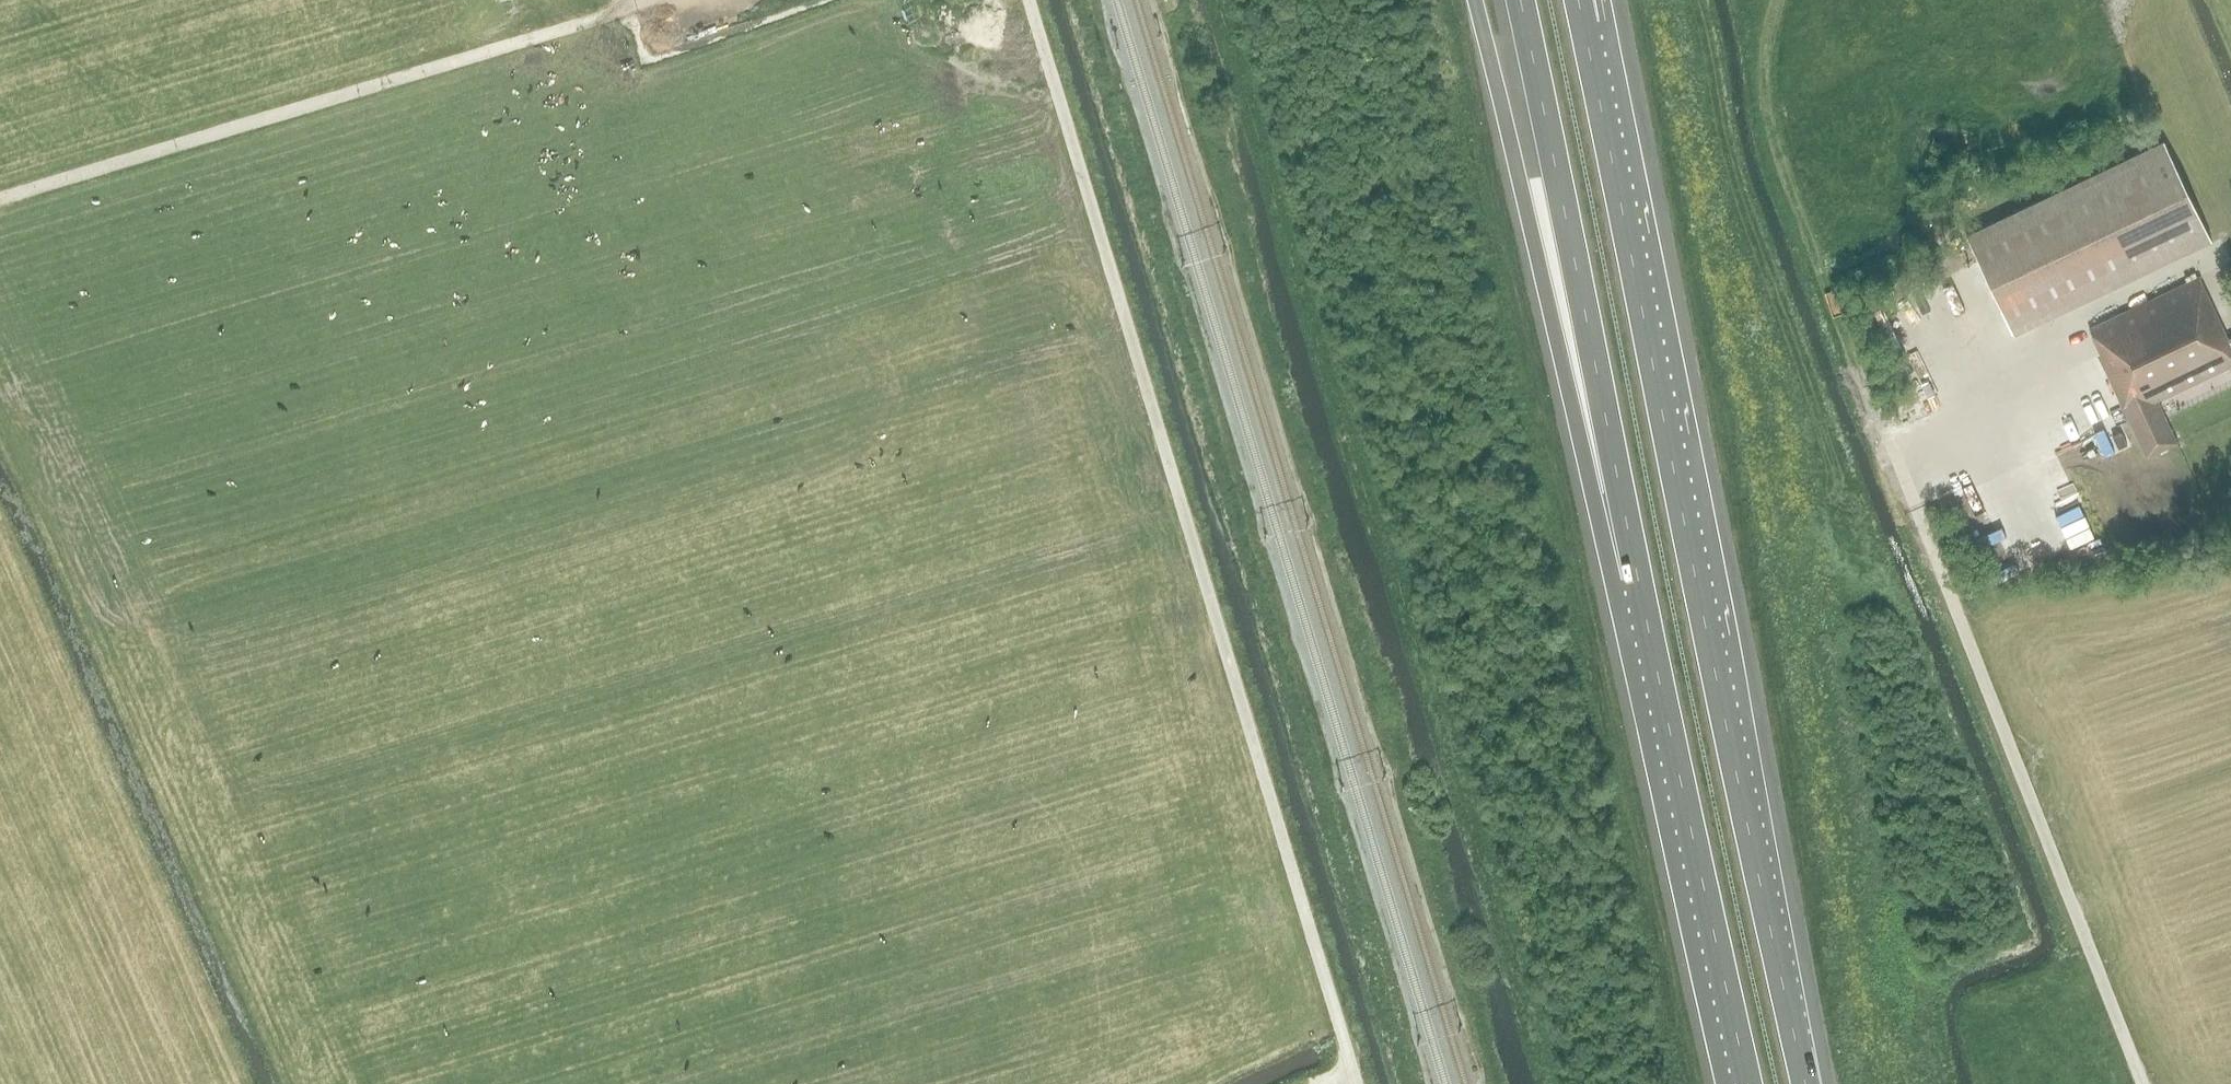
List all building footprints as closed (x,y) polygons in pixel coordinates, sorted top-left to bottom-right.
[(2014,334),(2213,240),(2166,141),(1967,234),(2014,334)] [(2199,277),(2089,328),(2100,352),(2098,353),(2147,457),(2178,443),(2158,401),(2230,366),(2230,337),(2228,338),(2199,277)]
